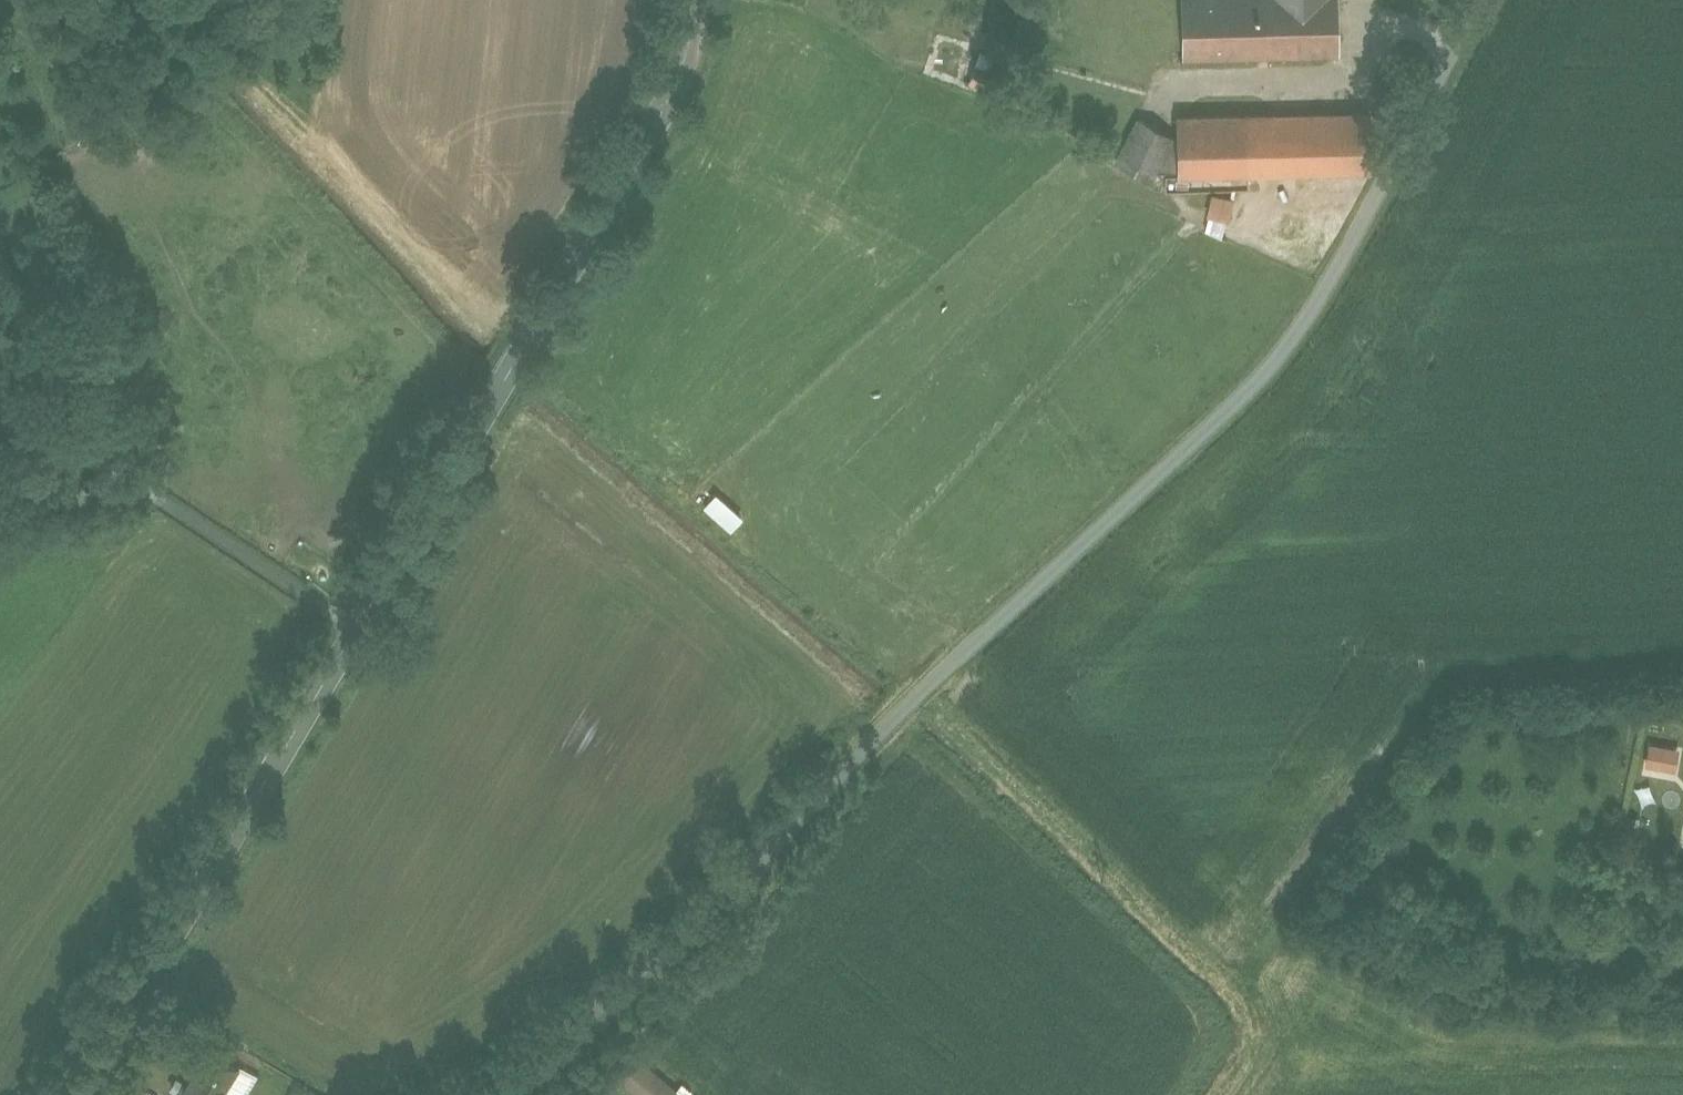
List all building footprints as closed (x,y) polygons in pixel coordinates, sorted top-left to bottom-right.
[(1184,55),(1339,51),(1339,0),(1182,0),(1184,55)] [(1178,132),(1179,168),(1374,167),(1374,106),(1178,108),(1178,132)] [(1138,112),(1115,157),(1155,177),(1178,132),(1138,112)] [(1201,229),(1223,234),(1232,195),(1210,191),(1201,229)] [(730,530),(742,517),(713,492),(701,505),(730,530)] [(1674,770),(1679,745),(1647,739),(1642,763),(1674,770)] [(237,1069),(219,1059),(209,1078),(192,1068),(177,1094),(222,1094),(237,1069)]
